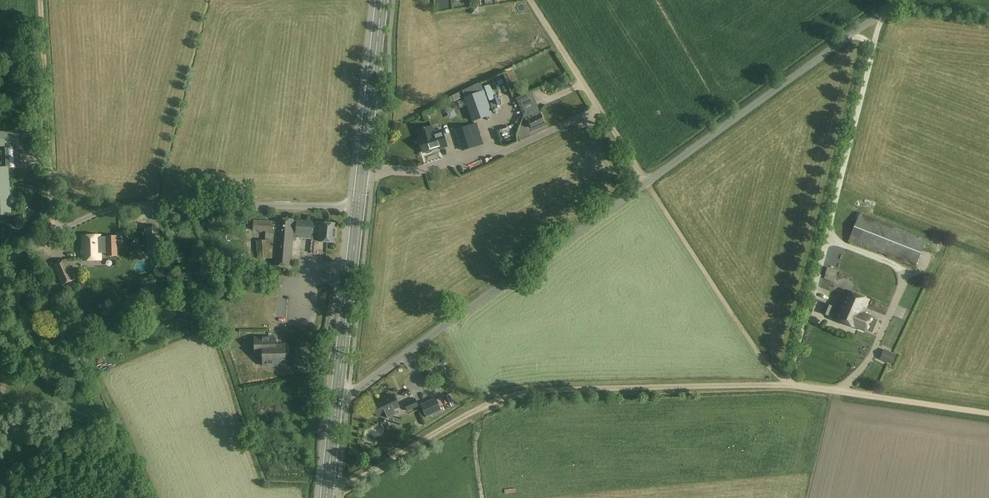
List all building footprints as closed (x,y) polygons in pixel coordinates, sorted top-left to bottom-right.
[(561,58),(554,60),(557,68),(564,66),(561,58)] [(472,120),(491,112),(482,90),(464,97),(472,120)] [(462,97),(459,92),(450,96),(452,101),(454,100),(454,101),(462,97)] [(521,110),(536,103),(531,92),(516,99),(521,110)] [(536,103),(521,110),(526,121),(528,120),(532,118),(531,115),(540,112),(536,103)] [(532,129),(545,123),(540,112),(531,115),(532,118),(528,120),(529,121),(527,122),(527,123),(526,124),(528,127),(529,128),(530,128),(531,127),(532,129)] [(456,130),(462,151),(477,147),(470,125),(456,130)] [(446,144),(442,129),(434,131),(432,127),(418,131),(420,138),(419,138),(423,151),(425,151),(425,153),(427,154),(432,153),(433,151),(432,149),(439,147),(446,144)] [(0,133),(0,148),(18,147),(18,132),(0,133)] [(10,215),(8,168),(0,169),(0,216),(10,215)] [(926,239),(859,213),(849,240),(915,267),(926,239)] [(296,241),(296,240),(297,239),(297,238),(313,239),(312,241),(318,241),(336,243),(337,224),(278,219),(275,265),(291,266),(293,241),(295,241),(296,241)] [(272,221),(254,220),(253,231),(272,232),(272,221)] [(209,221),(209,231),(221,232),(222,222),(209,221)] [(161,251),(158,226),(145,228),(149,253),(161,251)] [(101,237),(101,235),(84,235),(84,260),(101,260),(101,252),(108,252),(108,254),(117,254),(117,236),(107,236),(108,237),(101,237)] [(257,241),(258,259),(269,258),(268,240),(257,241)] [(135,242),(131,245),(136,250),(140,246),(135,242)] [(76,279),(67,259),(53,265),(62,286),(76,279)] [(830,263),(827,272),(837,276),(840,266),(830,263)] [(834,319),(857,328),(866,331),(866,330),(872,333),(877,320),(871,317),(871,316),(863,313),(869,299),(846,290),(834,319)] [(822,313),(829,316),(833,307),(826,303),(822,313)] [(264,353),(264,365),(276,365),(276,363),(286,363),(285,345),(270,345),(270,337),(255,338),(256,353),(264,353)] [(894,360),(898,350),(886,345),(882,355),(894,360)] [(394,409),(399,406),(394,395),(389,397),(389,396),(372,405),(378,416),(386,412),(388,415),(395,411),(394,409)] [(427,418),(442,411),(436,397),(421,404),(427,418)] [(404,403),(408,412),(419,406),(416,398),(404,403)]
